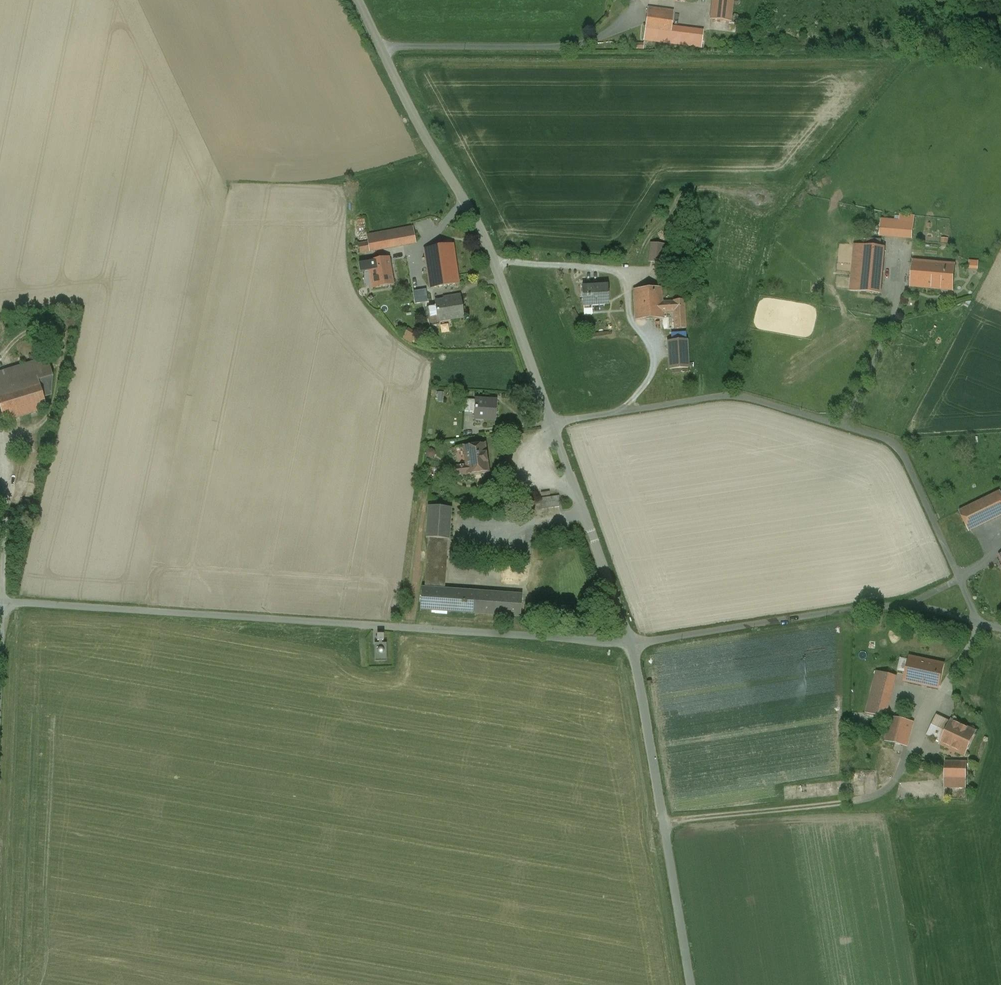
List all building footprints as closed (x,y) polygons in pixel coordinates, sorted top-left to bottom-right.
[(710,19),(730,21),(733,0),(712,0),(710,19)] [(674,11),(648,7),(644,39),(669,42),(671,27),(674,11)] [(671,27),(669,42),(701,46),(703,31),(671,27)] [(685,217),(677,214),(672,227),(680,230),(685,217)] [(913,222),(881,219),(880,234),(912,237),(913,222)] [(412,227),(368,236),(369,243),(370,251),(415,242),(412,227)] [(669,245),(650,242),(648,262),(667,264),(669,245)] [(360,253),(370,251),(369,243),(359,244),(360,253)] [(425,249),(427,263),(455,260),(455,259),(454,253),(454,252),(453,245),(453,244),(452,244),(445,245),(433,247),(432,247),(426,248),(425,248),(425,249)] [(884,247),(854,244),(850,290),(880,293),(884,247)] [(388,258),(368,261),(373,287),(392,284),(388,258)] [(923,262),(913,260),(910,286),(952,290),(954,264),(929,262),(929,259),(924,259),(923,262)] [(455,260),(427,263),(431,288),(458,284),(457,275),(456,267),(456,265),(456,264),(455,264),(455,260)] [(607,286),(582,287),(583,306),(584,306),(591,306),(608,305),(607,286)] [(661,287),(634,289),(636,320),(663,318),(662,312),(662,302),(661,287)] [(436,306),(427,308),(429,326),(439,325),(438,321),(464,317),(460,295),(450,297),(450,299),(435,302),(436,306)] [(662,302),(662,312),(673,311),(675,329),(686,328),(684,300),(673,300),(673,301),(662,302)] [(591,306),(584,306),(584,314),(592,314),(591,306)] [(409,328),(402,338),(411,344),(417,334),(409,328)] [(686,340),(668,341),(669,369),(688,368),(686,340)] [(38,380),(38,381),(53,376),(48,358),(0,372),(0,392),(38,380)] [(0,392),(0,407),(4,422),(47,409),(38,381),(38,380),(0,392)] [(475,400),(465,399),(465,411),(474,412),(475,400)] [(496,401),(476,400),(475,419),(476,419),(476,416),(485,417),(485,420),(486,420),(486,419),(495,420),(494,420),(495,420),(496,401)] [(485,444),(464,446),(466,465),(467,474),(488,472),(485,444)] [(467,474),(466,465),(450,467),(451,476),(467,474)] [(958,511),(968,531),(1000,515),(1000,490),(958,511)] [(495,504),(495,509),(540,503),(541,509),(560,507),(558,495),(558,496),(495,505),(495,504)] [(451,508),(428,506),(428,507),(429,507),(427,537),(426,537),(426,538),(429,538),(428,553),(446,555),(447,539),(449,539),(448,539),(450,509),(451,509),(451,508)] [(446,555),(428,553),(425,588),(443,590),(446,555)] [(443,590),(425,588),(422,588),(422,587),(420,610),(421,610),(421,609),(475,613),(475,614),(475,613),(520,616),(519,617),(520,617),(522,594),(521,594),(521,595),(477,592),(477,591),(476,591),(476,592),(443,590)] [(872,647),(880,648),(881,635),(873,634),(872,647)] [(379,641),(379,644),(374,644),(375,662),(387,662),(386,644),(382,644),(382,641),(379,641)] [(907,670),(905,681),(938,688),(945,658),(912,650),(907,670)] [(899,679),(905,681),(907,670),(901,669),(899,679)] [(896,676),(877,671),(866,713),(885,718),(896,676)] [(894,707),(891,717),(899,718),(901,709),(894,707)] [(941,742),(951,722),(936,714),(927,735),(941,742)] [(899,718),(891,717),(886,741),(907,746),(913,722),(899,718)] [(975,731),(952,720),(951,722),(941,742),(940,744),(964,755),(975,731)] [(967,762),(945,762),(944,787),(966,788),(967,762)]
